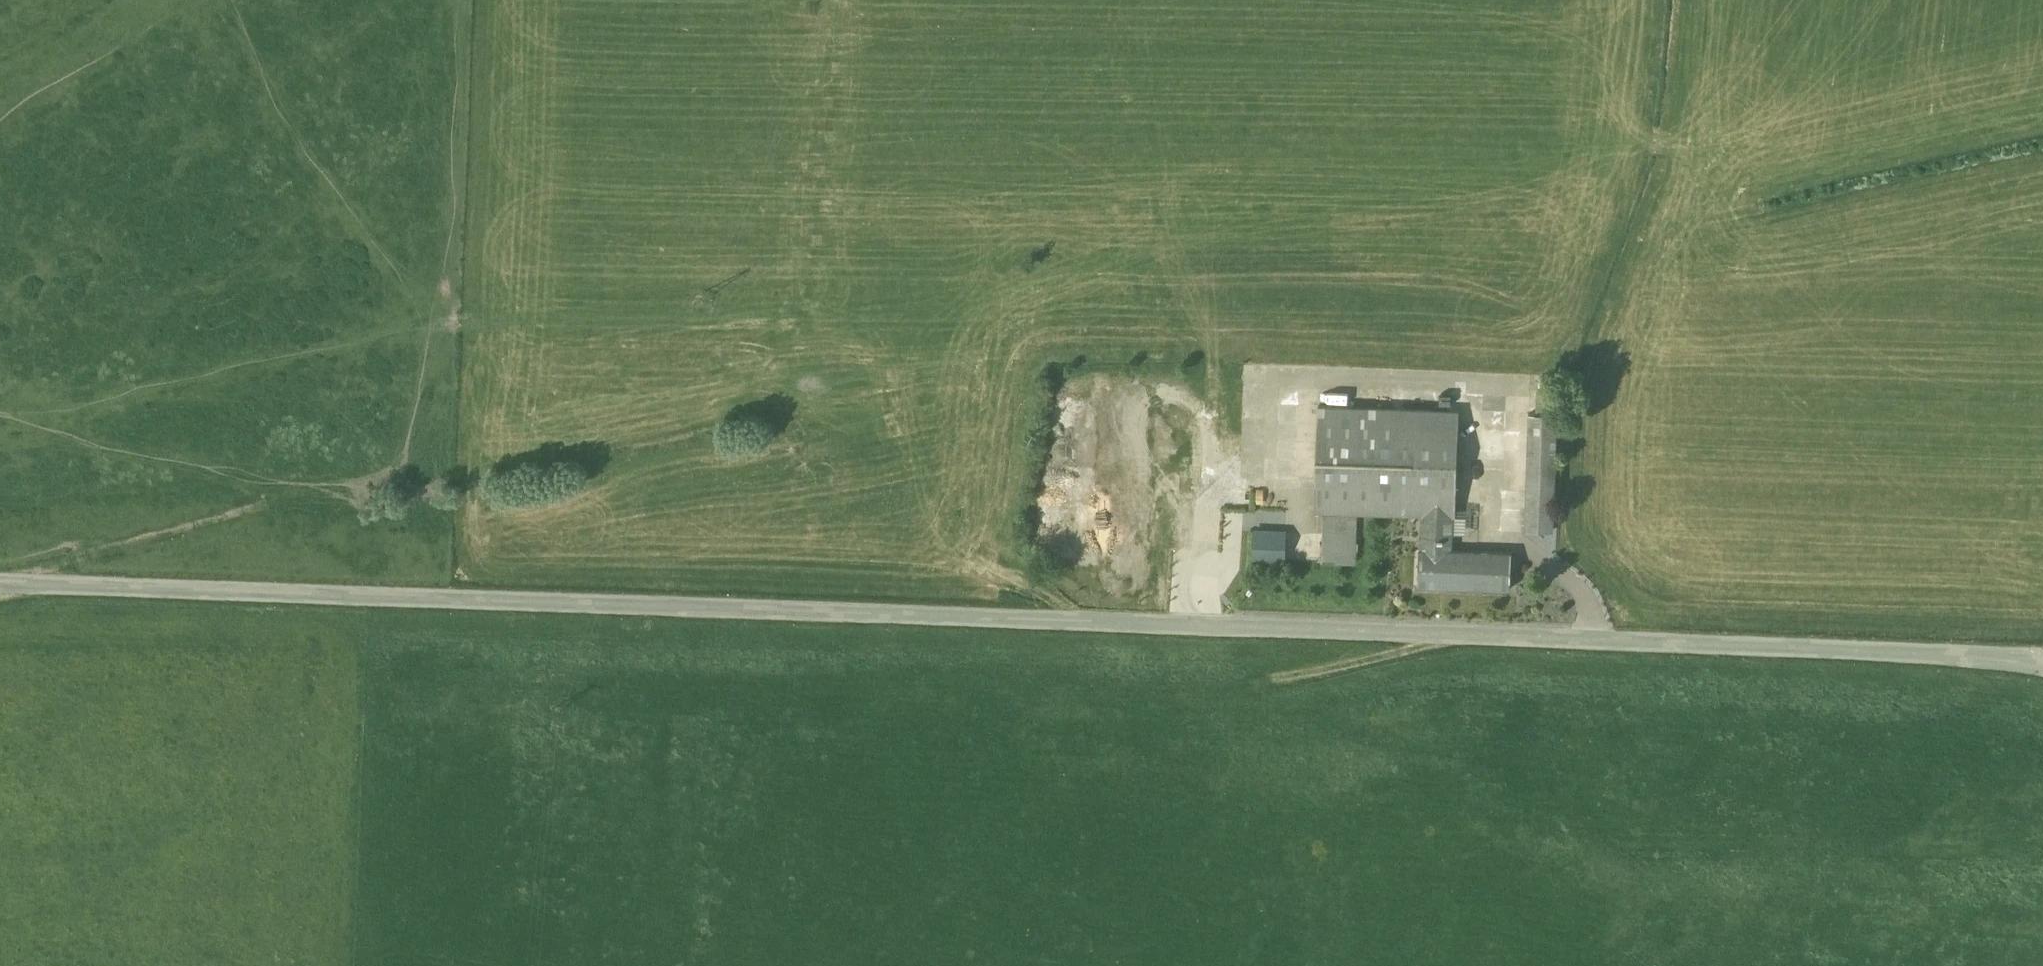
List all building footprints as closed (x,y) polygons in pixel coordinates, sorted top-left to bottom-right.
[(1423,513),(1420,583),(1526,588),(1528,547),(1459,544),(1466,400),(1326,393),(1320,510),(1335,510),(1332,564),(1367,566),(1370,510),(1423,513)] [(1530,410),(1530,523),(1564,523),(1563,410),(1530,410)] [(1255,557),(1291,557),(1291,525),(1255,524),(1255,557)]
